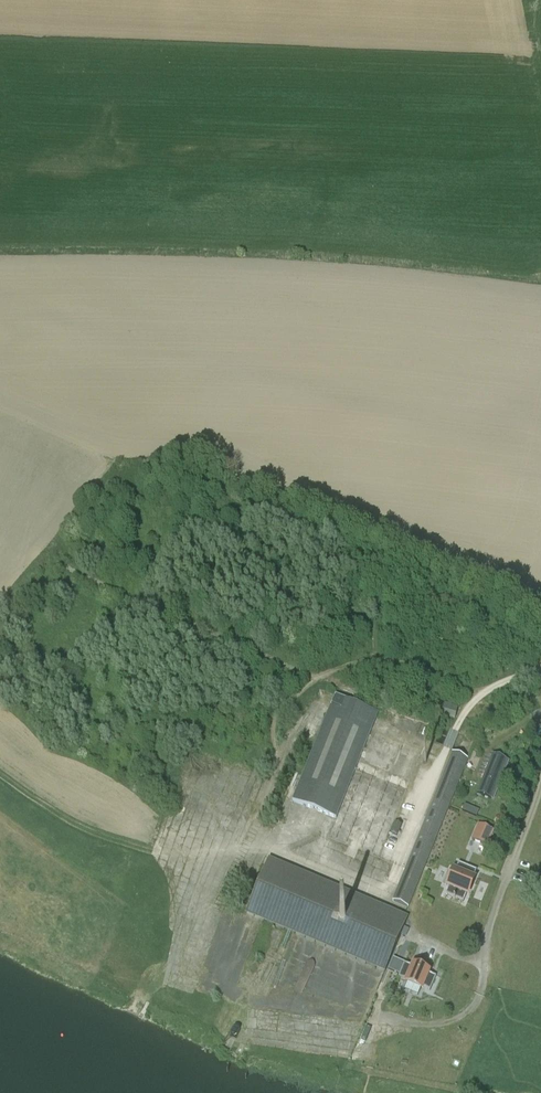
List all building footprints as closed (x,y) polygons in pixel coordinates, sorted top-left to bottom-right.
[(379,712),(335,695),(292,801),(336,818),(379,712)] [(455,719),(458,708),(445,703),(441,715),(455,719)] [(398,753),(398,781),(410,781),(410,754),(398,753)] [(410,857),(426,864),(468,759),(452,753),(410,857)] [(477,794),(491,799),(506,760),(493,755),(477,794)] [(465,805),(462,812),(472,816),(475,809),(465,805)] [(401,826),(395,823),(391,833),(397,836),(401,826)] [(478,825),(472,840),(487,846),(493,831),(478,825)] [(469,841),(467,847),(482,853),(484,846),(469,841)] [(408,918),(269,859),(245,913),(385,972),(408,918)] [(455,899),(456,899),(463,902),(477,870),(476,870),(475,873),(471,871),(472,868),(459,863),(455,871),(452,870),(446,885),(449,886),(445,894),(453,898),(453,899),(454,900),(455,900),(455,899)] [(405,963),(398,978),(430,991),(436,977),(428,973),(429,971),(414,964),(413,967),(405,963)]
